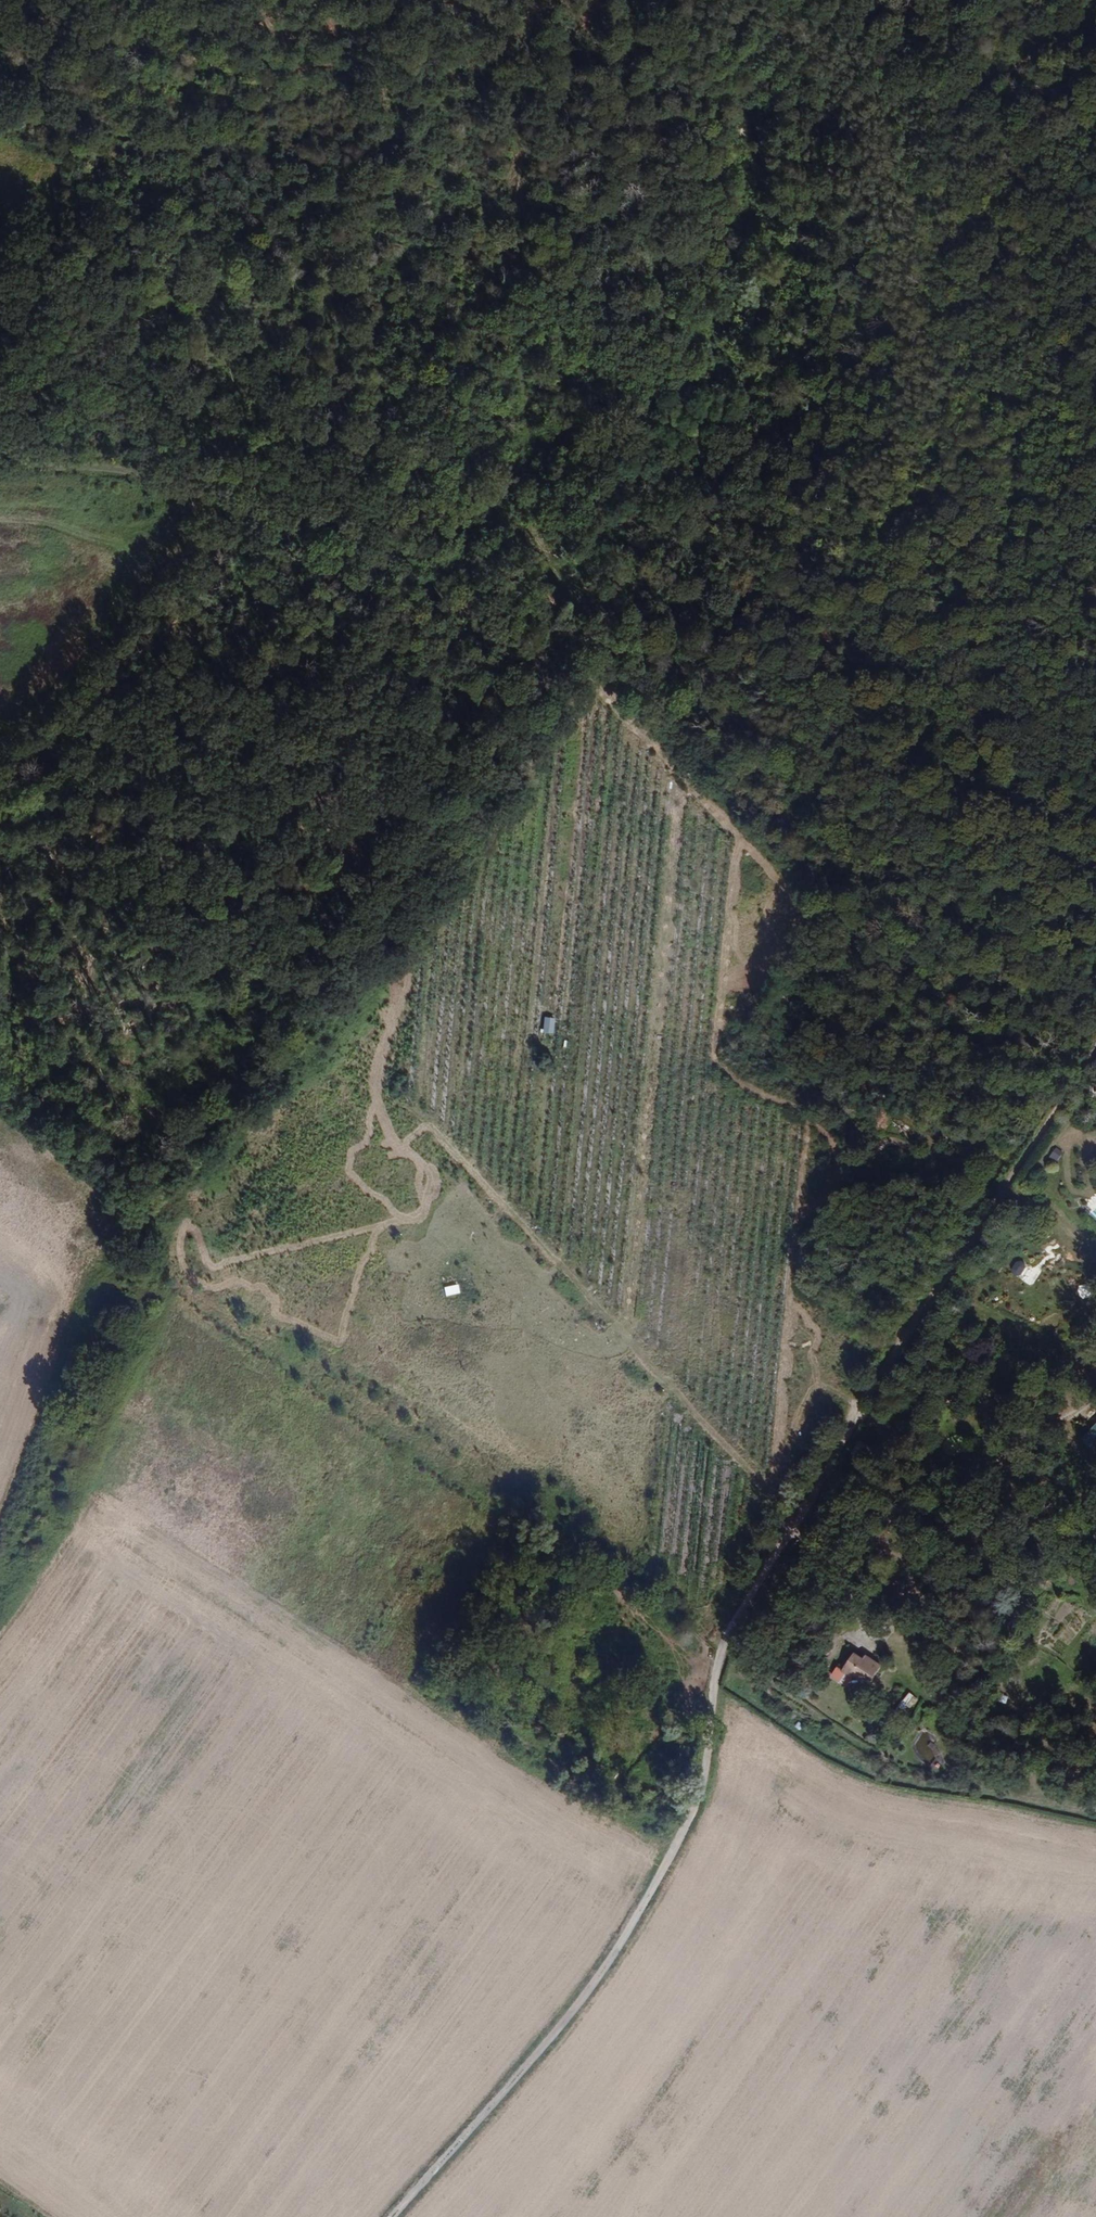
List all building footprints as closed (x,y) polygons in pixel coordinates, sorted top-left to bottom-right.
[(541,1015),(540,1032),(551,1032),(552,1016),(541,1015)] [(1055,1160),(1062,1152),(1056,1148),(1050,1156),(1055,1160)] [(1019,1258),(1010,1273),(1022,1280),(1031,1265),(1019,1258)] [(1081,1437),(1095,1452),(1095,1423),(1081,1437)] [(866,1684),(879,1665),(869,1659),(867,1663),(852,1653),(842,1671),(851,1677),(852,1674),(866,1684)] [(907,1691),(897,1706),(906,1712),(916,1696),(907,1691)] [(925,1759),(933,1756),(929,1747),(921,1750),(925,1759)]
